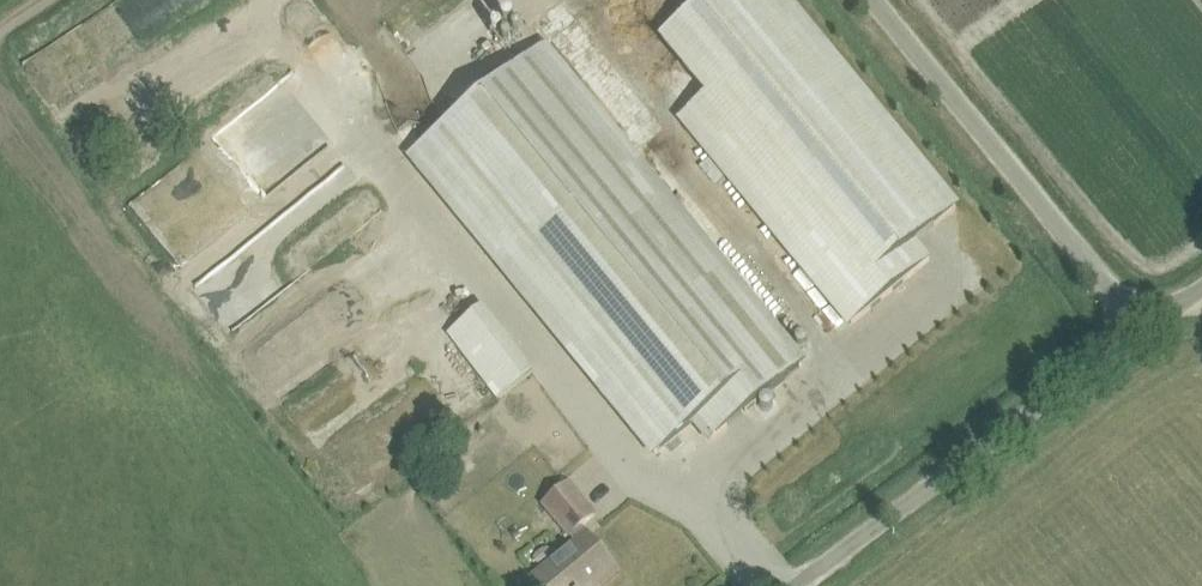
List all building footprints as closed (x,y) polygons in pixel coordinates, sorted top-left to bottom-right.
[(669,30),(716,87),(683,115),(855,322),(930,259),(914,241),(957,205),(786,0),(705,0),(669,30)] [(801,365),(541,49),(410,157),(654,454),(693,422),(709,441),(801,365)] [(442,330),(494,399),(531,372),(478,303),(442,330)] [(597,515),(570,481),(542,504),(568,538),(597,515)] [(541,585),(593,585),(615,568),(587,534),(534,577),(541,585)]
